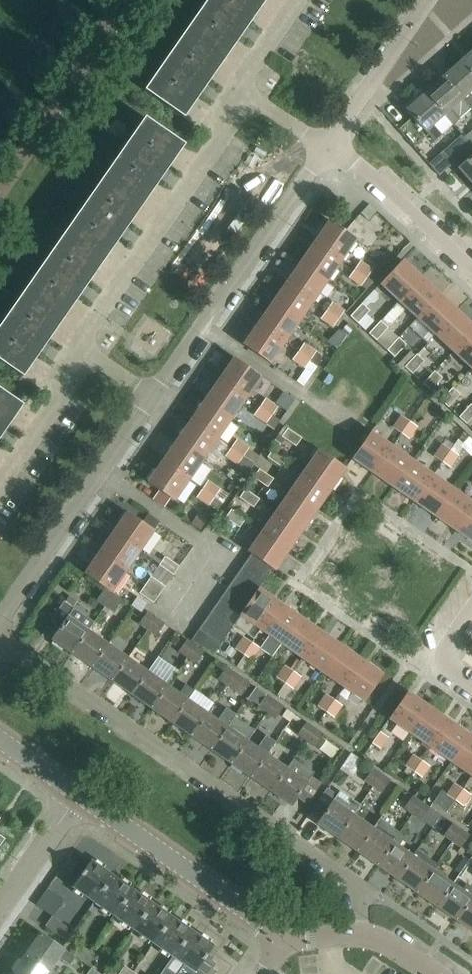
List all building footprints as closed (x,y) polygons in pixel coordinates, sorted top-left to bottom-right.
[(144,90),(183,118),(265,0),(207,0),(144,90)] [(461,61),(471,74),(471,51),(461,61)] [(461,61),(443,77),(463,100),(462,100),(471,110),(471,109),(471,96),(469,93),(471,91),(471,74),(461,61)] [(463,100),(443,77),(425,93),(444,116),(453,126),(471,110),(462,100),(463,100)] [(444,116),(425,93),(406,109),(434,141),(442,136),(433,125),(444,116)] [(145,117),(0,325),(0,361),(23,377),(184,145),(145,117)] [(471,147),(461,135),(443,150),(453,162),(471,147)] [(458,168),(471,184),(471,156),(458,168)] [(315,241),(342,260),(356,239),(329,220),(315,241)] [(342,260),(315,241),(300,262),(327,280),(342,260)] [(348,278),(361,286),(373,269),(360,260),(348,278)] [(398,301),(420,277),(402,260),(380,284),(398,301)] [(327,280),(300,262),(286,283),(313,301),(327,280)] [(420,277),(398,301),(416,318),(438,294),(420,277)] [(313,301),(286,283),(272,303),(299,322),(313,301)] [(365,307),(377,295),(377,292),(374,290),(350,316),(357,323),(369,311),(365,307)] [(438,294),(416,318),(434,335),(457,311),(438,294)] [(320,319),(333,328),(345,311),(332,302),(320,319)] [(272,303),(257,324),(284,343),(299,322),(272,303)] [(434,335),(453,351),(471,330),(471,325),(457,311),(434,335)] [(368,334),(376,340),(388,328),(380,321),(368,334)] [(284,343),(257,324),(243,345),(270,363),(284,343)] [(453,351),(471,368),(471,367),(471,330),(453,351)] [(396,340),(389,335),(380,345),(394,357),(406,344),(398,338),(396,340)] [(312,374),(321,361),(321,355),(304,343),(292,360),(312,374)] [(411,351),(396,367),(395,367),(400,372),(405,367),(412,374),(424,361),(417,354),(415,355),(411,351)] [(234,358),(219,379),(246,397),(261,376),(234,358)] [(422,384),(430,391),(442,378),(434,371),(422,384)] [(219,379),(205,399),(232,418),(246,397),(219,379)] [(460,395),(452,388),(441,400),(448,407),(460,395)] [(23,405),(0,389),(0,437),(23,405)] [(276,419),(272,416),(278,406),(265,398),(253,415),(266,424),(267,423),(271,426),(276,419)] [(232,418),(205,399),(191,420),(217,439),(232,418)] [(470,405),(459,417),(466,424),(471,418),(471,406),(470,405)] [(400,434),(409,421),(401,415),(392,428),(400,434)] [(191,420),(176,441),(203,460),(217,439),(191,420)] [(409,421),(400,434),(409,440),(418,427),(409,421)] [(287,428),(282,437),(296,446),(301,438),(287,428)] [(391,446),(371,432),(352,459),(373,473),(391,446)] [(253,465),(243,458),(250,448),(237,439),(225,456),(237,465),(238,464),(248,471),(253,465)] [(442,462),(451,449),(450,449),(453,444),(446,440),(443,444),(442,444),(433,456),(442,462)] [(176,441),(162,462),(189,480),(203,460),(176,441)] [(412,460),(391,446),(373,473),(394,487),(412,460)] [(281,467),(287,459),(273,449),(267,457),(281,467)] [(451,449),(442,462),(450,468),(459,456),(451,449)] [(319,450),(304,470),(331,489),(345,468),(319,450)] [(433,475),(412,460),(394,487),(414,502),(433,475)] [(189,480),(162,462),(147,482),(159,490),(153,499),(164,507),(170,498),(174,501),(189,480)] [(259,469),(253,478),(267,487),(273,479),(259,469)] [(331,489),(304,470),(290,490),(317,509),(331,489)] [(454,489),(433,475),(414,502),(435,516),(454,489)] [(222,503),(214,498),(220,489),(207,480),(196,497),(209,506),(209,505),(217,511),(222,503)] [(241,487),(236,495),(240,497),(239,498),(253,507),(259,499),(241,487)] [(454,489),(435,516),(456,530),(471,507),(471,502),(454,489)] [(317,509),(290,490),(276,511),(303,529),(317,509)] [(456,530),(471,542),(471,507),(456,530)] [(231,510),(226,518),(240,527),(245,519),(231,510)] [(276,511),(262,531),(289,550),(303,529),(276,511)] [(113,533),(140,551),(154,530),(127,512),(113,533)] [(208,520),(199,514),(192,523),(201,529),(208,520)] [(289,550),(262,531),(248,552),(251,554),(272,568),(275,570),(289,550)] [(113,533),(99,553),(125,572),(140,551),(113,533)] [(125,572),(99,553),(84,574),(105,588),(111,592),(125,572)] [(265,578),(272,568),(251,554),(244,563),(265,578)] [(159,565),(173,574),(179,566),(165,557),(159,565)] [(237,573),(259,588),(265,578),(244,563),(237,573)] [(252,597),(258,588),(259,588),(237,573),(231,582),(252,597)] [(151,577),(145,585),(159,595),(165,587),(151,577)] [(224,592),(245,607),(252,597),(231,582),(224,592)] [(159,595),(145,585),(139,593),(153,603),(159,595)] [(113,593),(111,592),(105,588),(96,602),(104,607),(113,593)] [(239,616),(233,625),(254,639),(260,629),(279,602),(258,588),(252,597),(245,607),(239,616)] [(239,616),(245,607),(224,592),(218,602),(239,616)] [(113,593),(104,607),(102,610),(107,613),(109,610),(114,613),(122,600),(113,593)] [(71,653),(88,630),(68,617),(74,609),(63,601),(50,621),(60,628),(52,639),(71,653)] [(211,611),(232,626),(233,625),(239,616),(218,602),(211,611)] [(300,617),(279,602),(260,629),(281,644),(300,617)] [(146,630),(155,616),(147,611),(138,624),(146,630)] [(204,621),(226,636),(232,626),(211,611),(204,621)] [(165,623),(155,616),(146,630),(156,636),(165,623)] [(300,617),(281,644),(302,658),(320,631),(300,617)] [(198,630),(219,645),(226,636),(204,621),(198,630)] [(107,644),(88,630),(71,653),(91,667),(107,644)] [(213,655),(219,645),(198,630),(191,640),(213,655)] [(320,631),(302,658),(322,672),(341,646),(320,631)] [(243,655),(252,642),(243,636),(227,660),(236,666),(243,655)] [(186,658),(196,645),(187,639),(178,652),(186,658)] [(252,642),(243,655),(252,661),(261,648),(252,642)] [(107,644),(91,667),(111,681),(127,657),(107,644)] [(204,651),(196,645),(186,658),(195,664),(204,651)] [(341,646),(322,672),(343,687),(362,660),(341,646)] [(127,657),(111,681),(131,694),(147,671),(127,657)] [(362,660),(343,687),(364,701),(383,675),(362,660)] [(284,684),(293,671),(284,664),(275,677),(284,684)] [(226,686),(235,672),(227,666),(217,679),(226,686)] [(167,685),(147,671),(131,694),(151,709),(167,685)] [(293,671),(284,684),(277,695),(283,699),(286,695),(287,695),(291,689),(292,690),(302,677),(293,671)] [(250,683),(235,672),(226,686),(241,696),(250,683)] [(167,685),(151,709),(171,722),(187,699),(167,685)] [(407,692),(389,718),(409,733),(428,706),(407,692)] [(266,714),(275,700),(267,694),(257,707),(266,714)] [(325,712),(334,700),(326,694),(317,706),(325,712)] [(207,713),(187,699),(171,722),(191,736),(207,713)] [(275,700),(266,714),(275,719),(284,706),(275,700)] [(343,706),(334,700),(325,712),(334,718),(343,706)] [(428,706),(409,733),(430,747),(449,720),(428,706)] [(207,713),(191,736),(210,750),(233,717),(233,716),(235,714),(225,707),(217,720),(207,713)] [(233,717),(210,750),(231,764),(247,741),(247,740),(254,731),(233,717)] [(470,735),(449,720),(430,747),(451,762),(470,735)] [(305,741),(315,727),(307,722),(297,735),(305,741)] [(324,734),(315,727),(305,741),(314,747),(324,734)] [(388,737),(380,731),(372,743),(380,749),(388,737)] [(247,741),(231,764),(250,778),(266,754),(275,741),(265,735),(257,748),(247,741)] [(451,762),(471,776),(471,737),(470,735),(451,762)] [(286,768),(266,754),(250,778),(270,791),(293,758),(286,768)] [(413,772),(421,760),(413,754),(405,766),(413,772)] [(314,773),(293,758),(270,791),(291,806),(298,796),(307,802),(320,785),(310,778),(314,773)] [(421,760),(413,772),(422,778),(430,766),(421,760)] [(372,786),(381,773),(373,767),(364,781),(372,786)] [(381,773),(372,786),(381,793),(390,780),(381,773)] [(454,801),(463,789),(454,783),(446,795),(454,801)] [(463,789),(454,801),(462,807),(471,794),(463,789)] [(336,796),(330,792),(326,790),(314,807),(324,814),(317,824),(336,837),(352,814),(359,804),(340,791),(336,796)] [(411,814),(422,799),(417,795),(415,797),(412,795),(403,808),(411,814)] [(422,799),(411,814),(421,821),(430,807),(423,803),(425,801),(422,799)] [(372,828),(352,814),(336,837),(356,851),(379,818),(372,828)] [(399,832),(379,818),(356,851),(376,865),(392,842),(399,832)] [(452,842),(461,829),(452,823),(443,836),(452,842)] [(461,829),(452,842),(460,848),(470,835),(461,829)] [(392,842),(376,865),(396,879),(412,856),(392,842)] [(459,870),(465,853),(449,848),(444,865),(459,870)] [(416,850),(412,856),(396,879),(416,893),(432,870),(437,864),(416,850)] [(94,903),(113,876),(90,861),(72,888),(94,903)] [(432,870),(416,893),(436,907),(453,884),(432,870)] [(133,890),(113,876),(94,903),(114,917),(133,890)] [(453,884),(436,907),(456,921),(471,898),(471,888),(467,884),(462,890),(453,884)] [(133,890),(114,917),(134,930),(153,904),(133,890)] [(456,921),(471,932),(471,898),(456,921)] [(153,904),(134,930),(153,944),(172,917),(153,904)] [(73,931),(52,916),(45,926),(67,941),(73,931)] [(172,917),(153,944),(173,958),(192,931),(172,917)] [(162,973),(206,973),(213,964),(205,958),(207,956),(206,956),(213,945),(192,931),(173,958),(162,973)] [(50,970),(50,969),(58,958),(69,965),(75,957),(40,933),(26,953),(50,970)] [(82,961),(89,951),(81,945),(73,955),(82,961)] [(89,951),(82,961),(90,968),(98,973),(101,973),(91,967),(98,957),(89,951)] [(12,973),(14,973),(57,973),(50,969),(50,970),(26,953),(12,973)] [(133,972),(124,966),(118,973),(132,973),(133,972)]
